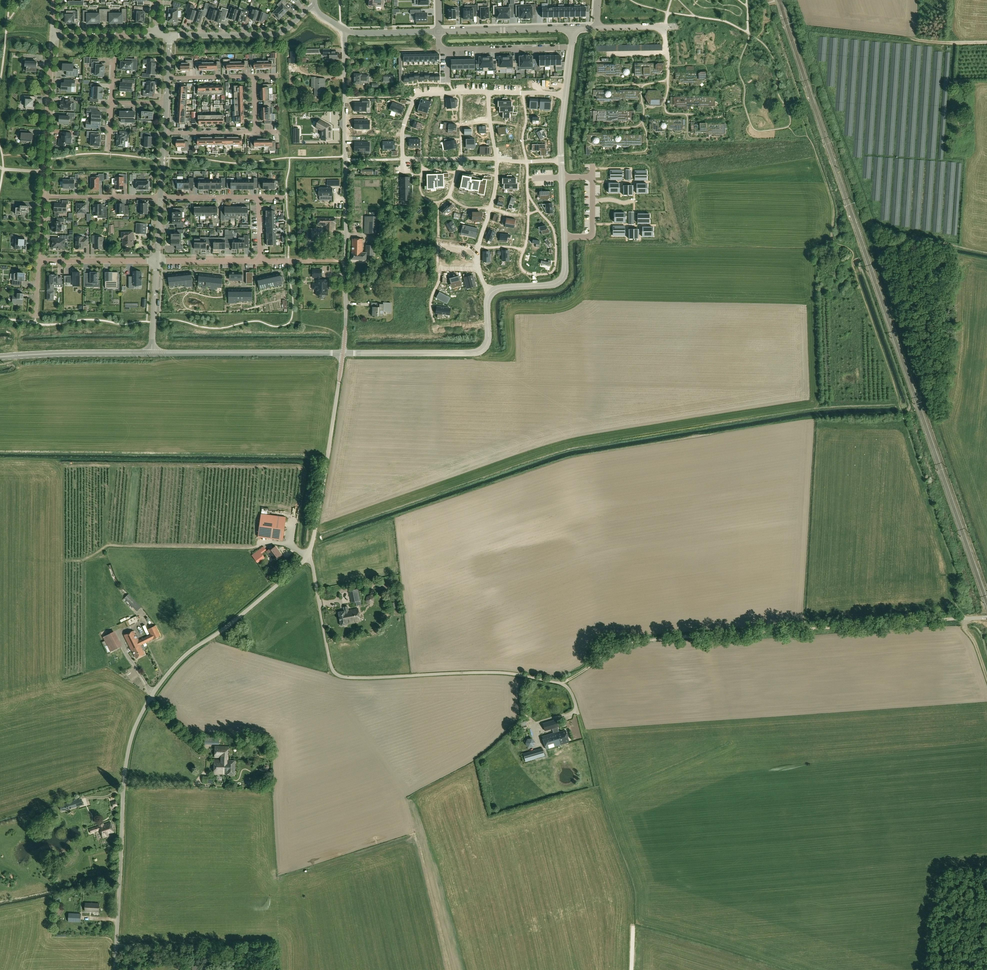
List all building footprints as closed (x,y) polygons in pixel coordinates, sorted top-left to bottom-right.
[(284,0),(282,0),(277,5),(279,7),(273,13),(276,17),(275,18),(277,19),(278,18),(279,19),(288,10),(285,6),(288,3),(284,0)] [(174,6),(174,10),(169,9),(168,22),(177,22),(178,10),(178,7),(180,8),(181,4),(174,2),(173,5),(174,6)] [(483,3),(478,3),(478,10),(481,10),(481,19),(482,19),(482,20),(485,20),(485,19),(486,19),(489,19),(489,6),(483,6),(483,3)] [(187,19),(193,21),(197,10),(194,9),(194,6),(188,4),(186,11),(189,12),(187,19)] [(208,19),(215,21),(218,10),(218,9),(217,11),(214,10),(215,6),(209,4),(207,10),(207,11),(210,12),(208,19)] [(514,14),(513,4),(509,4),(509,6),(503,6),(503,19),(504,19),(504,20),(509,20),(509,19),(510,19),(510,14),(514,14)] [(235,21),(238,11),(234,10),(235,7),(230,5),(228,10),(227,12),(231,13),(229,19),(235,21)] [(526,5),(516,5),(516,12),(519,11),(519,16),(519,18),(523,18),(523,19),(526,19),(526,5)] [(536,5),(526,5),(526,19),(528,19),(528,18),(532,18),(532,16),(532,11),(536,11),(536,5)] [(143,7),(134,6),(134,10),(139,10),(139,12),(137,12),(137,23),(140,23),(140,24),(143,24),(143,23),(144,23),(145,12),(143,12),(143,7)] [(464,10),(464,20),(473,19),(473,14),(477,14),(476,6),(473,6),(470,6),(471,6),(471,9),(464,10)] [(503,19),(503,6),(497,7),(497,6),(493,6),(493,15),(497,15),(497,19),(498,19),(498,20),(502,20),(502,19),(503,19)] [(586,6),(580,6),(580,17),(586,17),(586,12),(589,12),(589,6),(586,6)] [(548,7),(539,7),(539,13),(542,13),(542,18),(548,18),(548,8),(548,7)] [(218,10),(215,21),(221,23),(223,15),(226,16),(228,10),(222,8),(221,10),(218,10)] [(459,16),(459,8),(452,8),(452,10),(448,10),(449,10),(449,13),(447,13),(447,17),(449,17),(449,20),(448,20),(456,20),(456,19),(455,16),(459,16)] [(93,14),(94,23),(100,23),(100,22),(105,22),(105,9),(99,9),(99,14),(93,14)] [(110,23),(116,23),(116,14),(110,14),(110,9),(105,9),(105,22),(110,22),(110,23)] [(122,14),(116,14),(116,23),(122,23),(122,22),(126,22),(126,9),(122,9),(122,14)] [(205,17),(207,11),(207,10),(204,9),(204,10),(201,10),(201,11),(197,10),(193,21),(200,23),(202,16),(205,17)] [(238,11),(235,21),(242,23),(244,17),(247,18),(247,15),(249,11),(243,9),(242,12),(238,11)] [(256,21),(257,21),(260,12),(249,9),(249,11),(247,15),(251,16),(250,19),(252,19),(253,21),(255,21),(256,21)] [(427,21),(427,13),(422,14),(422,10),(410,10),(410,14),(416,14),(416,21),(427,21)] [(74,24),(74,19),(78,19),(78,11),(67,11),(67,15),(66,15),(66,24),(74,24)] [(94,23),(93,14),(88,14),(87,11),(83,11),(83,22),(87,22),(87,23),(94,23)] [(260,12),(257,21),(262,23),(263,20),(264,20),(267,20),(269,15),(260,12)] [(324,56),(330,56),(330,59),(338,59),(337,52),(330,52),(330,50),(324,50),(324,56)] [(291,63),(291,64),(299,64),(299,52),(291,52),(291,58),(288,58),(288,63),(291,63)] [(528,55),(526,56),(527,70),(532,69),(532,70),(536,70),(536,63),(532,63),(532,59),(532,56),(529,56),(528,55)] [(479,63),(476,63),(476,71),(486,71),(486,56),(481,57),(481,58),(479,58),(479,61),(479,63)] [(490,56),(486,56),(486,71),(496,71),(496,70),(496,63),(492,63),(492,59),(492,57),(490,57),(490,56)] [(499,63),(496,63),(496,70),(500,70),(500,69),(506,69),(506,57),(505,57),(505,56),(500,56),(500,57),(499,57),(499,61),(499,63)] [(507,57),(506,57),(506,69),(512,69),(512,70),(516,70),(516,64),(516,62),(512,62),(512,61),(512,57),(511,57),(511,56),(507,56),(507,57)] [(520,64),(516,64),(516,70),(516,71),(520,71),(520,70),(527,70),(526,56),(523,56),(523,57),(519,57),(520,64)] [(268,62),(263,62),(263,69),(272,68),(272,67),(275,67),(275,58),(268,58),(268,62)] [(132,67),(137,67),(137,60),(130,59),(130,63),(122,62),(121,63),(120,63),(120,67),(121,67),(121,70),(132,70),(132,67)] [(142,77),(150,78),(150,74),(155,74),(155,68),(156,68),(156,63),(154,63),(154,59),(148,59),(148,60),(143,60),(143,64),(148,64),(147,74),(142,73),(142,77)] [(236,69),(236,63),(230,63),(230,59),(223,59),(223,68),(227,68),(227,70),(236,69)] [(99,60),(92,60),(92,68),(96,68),(96,76),(99,76),(99,77),(103,77),(103,76),(104,76),(104,72),(104,70),(104,66),(98,65),(98,64),(99,64),(99,60)] [(181,71),(190,71),(190,69),(193,69),(193,60),(186,60),(186,64),(180,64),(180,65),(180,70),(181,70),(181,71)] [(236,63),(236,69),(245,69),(245,68),(248,68),(248,61),(245,61),(245,62),(236,63)] [(263,69),(263,62),(254,62),(254,61),(250,61),(251,68),(254,68),(254,69),(263,69)] [(27,66),(27,72),(36,72),(37,66),(37,62),(26,62),(25,66),(27,66)] [(199,70),(208,70),(208,63),(199,64),(199,62),(195,62),(196,69),(199,69),(199,70)] [(208,63),(208,70),(217,70),(217,69),(220,69),(220,62),(217,62),(217,63),(208,63)] [(69,76),(78,76),(78,69),(73,69),(74,64),(69,63),(69,65),(63,64),(63,67),(62,67),(61,71),(69,71),(69,76)] [(650,75),(650,64),(635,64),(635,67),(637,67),(637,71),(635,71),(635,75),(650,75)] [(662,64),(650,64),(650,75),(652,75),(655,73),(658,73),(659,73),(659,71),(660,71),(662,69),(663,69),(662,64)] [(607,76),(615,76),(615,65),(597,65),(597,73),(605,73),(607,76)] [(629,65),(615,65),(615,76),(618,76),(620,73),(622,73),(622,74),(625,76),(627,76),(629,74),(629,70),(629,65)] [(690,72),(675,72),(675,80),(680,80),(683,83),(690,83),(690,72)] [(696,85),(700,85),(702,82),(702,80),(704,80),(706,78),(706,73),(704,73),(704,72),(690,72),(690,83),(694,83),(696,85)] [(362,74),(355,74),(354,84),(361,84),(361,83),(369,83),(369,76),(362,75),(362,74)] [(394,75),(382,75),(382,83),(393,83),(394,75)] [(316,78),(312,78),(312,89),(316,89),(316,96),(324,96),(324,86),(325,86),(325,79),(316,79),(316,78)] [(62,83),(61,90),(67,90),(67,92),(71,92),(72,86),(75,87),(75,81),(68,80),(68,84),(62,83)] [(132,92),(132,83),(135,84),(135,80),(128,80),(128,83),(121,82),(120,91),(132,92)] [(143,93),(143,96),(149,97),(149,93),(154,94),(155,90),(154,89),(154,86),(155,86),(155,82),(147,81),(146,93),(143,93)] [(94,93),(103,94),(103,88),(97,87),(97,84),(91,84),(91,87),(94,87),(94,93)] [(260,88),(261,95),(269,94),(269,88),(270,88),(270,84),(263,84),(263,88),(260,88)] [(611,100),(611,91),(594,91),(594,96),(597,96),(597,100),(599,100),(600,101),(604,101),(605,100),(611,100)] [(622,91),(611,91),(611,100),(620,100),(622,98),(622,91)] [(658,91),(648,91),(645,97),(648,102),(655,103),(656,105),(660,105),(662,102),(660,100),(662,97),(658,91)] [(102,100),(103,94),(94,93),(93,99),(90,99),(90,102),(96,102),(96,99),(102,100)] [(269,94),(261,95),(261,101),(264,101),(264,104),(271,104),(271,101),(270,101),(269,94)] [(26,109),(33,109),(34,100),(35,100),(35,97),(24,96),(24,103),(26,103),(26,109)] [(684,109),(687,109),(687,104),(687,100),(687,99),(687,97),(670,97),(670,105),(675,105),(677,107),(682,107),(684,109)] [(699,105),(699,97),(687,97),(687,99),(687,100),(687,104),(687,109),(688,109),(688,107),(690,107),(692,105),(699,105)] [(715,97),(699,97),(699,105),(700,106),(712,106),(713,105),(714,104),(715,104),(715,97)] [(61,102),(60,109),(71,110),(71,103),(70,103),(70,100),(64,99),(64,101),(64,103),(61,102)] [(454,99),(447,100),(448,109),(455,108),(455,107),(457,107),(458,100),(454,100),(454,99)] [(530,99),(530,105),(531,105),(532,105),(533,106),(534,107),(537,107),(537,106),(538,107),(538,103),(540,103),(540,100),(538,100),(538,99),(530,99)] [(418,111),(417,113),(422,114),(423,113),(427,114),(427,113),(427,114),(430,106),(427,105),(428,101),(423,100),(422,103),(420,103),(417,111),(418,111)] [(362,103),(355,103),(354,111),(366,111),(366,108),(369,108),(370,101),(362,101),(362,103)] [(392,102),(389,109),(401,114),(405,107),(392,102)] [(261,108),(261,114),(270,114),(271,114),(272,114),(272,107),(271,107),(271,104),(264,104),(264,108),(261,108)] [(90,118),(101,119),(102,112),(94,112),(94,108),(87,108),(87,115),(90,115),(90,118)] [(126,111),(126,112),(120,112),(120,118),(121,118),(121,122),(135,122),(135,112),(128,112),(128,111),(126,111)] [(605,122),(605,111),(593,111),(593,115),(593,121),(602,121),(603,122),(605,122)] [(617,111),(605,111),(605,122),(610,122),(611,120),(617,120),(617,111)] [(631,111),(617,111),(617,120),(631,120),(631,116),(631,114),(631,111)] [(154,112),(145,112),(142,112),(138,112),(137,121),(153,122),(154,112)] [(60,116),(59,123),(69,124),(69,120),(73,120),(73,117),(75,117),(75,113),(67,113),(67,117),(60,116)] [(270,114),(261,114),(262,120),(265,120),(265,124),(272,124),(271,114),(270,114)] [(101,125),(101,119),(90,118),(89,121),(87,121),(86,128),(93,128),(93,125),(101,125)] [(318,123),(315,128),(321,131),(321,139),(330,140),(330,125),(321,120),(319,124),(318,123)] [(668,128),(668,120),(653,120),(653,122),(653,125),(650,125),(650,129),(653,129),(654,129),(656,132),(664,132),(664,129),(665,129),(667,128),(668,128)] [(682,120),(668,120),(668,128),(668,129),(673,129),(675,131),(680,131),(682,128),(682,120)] [(370,121),(355,121),(355,129),(370,129),(370,121)] [(414,121),(412,127),(421,130),(423,124),(414,121)] [(456,131),(457,126),(451,124),(450,125),(449,125),(449,124),(444,123),(443,130),(448,131),(447,133),(452,134),(453,131),(456,131)] [(691,133),(707,133),(707,132),(707,124),(696,124),(695,124),(695,125),(695,129),(691,129),(691,133)] [(725,124),(707,124),(707,132),(708,133),(708,134),(714,134),(714,133),(716,136),(719,136),(721,133),(725,133),(725,129),(725,126),(725,124)] [(26,142),(32,142),(32,140),(33,140),(33,134),(27,134),(27,130),(20,130),(20,133),(22,133),(21,141),(23,141),(23,142),(26,143),(26,142)] [(543,130),(537,133),(541,140),(546,137),(543,130)] [(100,146),(100,135),(95,134),(95,131),(89,131),(89,134),(92,134),(91,138),(90,142),(91,142),(91,146),(94,146),(94,147),(95,148),(97,148),(98,147),(98,146),(100,146)] [(71,144),(71,133),(62,132),(61,136),(62,136),(62,139),(60,139),(59,143),(58,143),(58,146),(65,146),(65,144),(71,144)] [(120,135),(117,135),(117,147),(119,147),(119,148),(123,148),(123,147),(125,147),(125,141),(127,141),(128,136),(129,136),(129,132),(120,132),(120,135)] [(152,148),(152,137),(147,137),(147,133),(141,132),(141,136),(142,136),(141,138),(145,138),(144,147),(152,148)] [(637,144),(637,142),(641,142),(644,143),(644,132),(640,132),(640,135),(625,135),(625,147),(626,147),(626,146),(628,147),(630,144),(636,144),(637,144)] [(603,144),(603,135),(598,135),(598,133),(593,133),(593,135),(588,135),(588,141),(592,141),(592,143),(594,144),(595,144),(596,144),(603,144)] [(614,135),(603,135),(603,144),(603,147),(604,147),(604,146),(612,146),(614,144),(614,135)] [(625,135),(614,135),(614,144),(621,144),(623,147),(625,147),(625,135)] [(444,141),(443,141),(444,149),(455,147),(454,139),(449,140),(449,139),(444,138),(444,141)] [(382,139),(381,147),(393,148),(393,139),(382,139)] [(466,139),(466,147),(475,147),(475,139),(466,139)] [(185,140),(176,140),(176,142),(175,142),(175,146),(176,146),(176,147),(182,147),(182,151),(189,151),(189,141),(185,142),(185,140)] [(263,146),(263,140),(254,140),(254,141),(251,141),(251,148),(255,148),(254,147),(263,146)] [(272,140),(263,140),(263,146),(269,146),(269,151),(276,150),(276,141),(272,141),(272,140)] [(355,143),(355,151),(360,151),(360,152),(364,152),(364,151),(366,151),(366,147),(370,147),(370,143),(355,143)] [(546,156),(546,145),(532,145),(533,145),(533,151),(540,151),(540,156),(546,156)] [(444,174),(427,174),(427,190),(431,190),(431,191),(436,191),(436,189),(444,189),(444,178),(449,178),(449,174),(444,173),(444,174)] [(91,190),(99,190),(99,180),(104,180),(104,174),(99,174),(99,176),(95,176),(95,178),(91,178),(91,184),(90,184),(90,188),(91,188),(91,190)] [(460,187),(460,190),(468,191),(468,192),(471,193),(472,192),(476,193),(476,194),(484,195),(487,180),(482,179),(482,181),(472,177),(470,177),(470,175),(463,174),(461,183),(460,183),(459,187),(460,187)] [(118,191),(121,191),(121,190),(124,190),(124,182),(127,182),(127,175),(123,175),(123,178),(116,178),(116,190),(118,190),(118,191)] [(63,180),(63,188),(64,188),(64,189),(68,189),(68,188),(74,188),(74,177),(70,177),(70,180),(63,180)] [(183,190),(183,181),(183,179),(177,179),(177,178),(173,178),(173,186),(177,186),(177,190),(183,190)] [(183,181),(183,190),(189,190),(189,184),(194,184),(194,178),(189,178),(189,181),(183,181)] [(216,181),(216,190),(222,190),(222,189),(225,189),(225,178),(222,178),(222,181),(216,181)] [(236,190),(237,181),(231,181),(231,178),(227,178),(227,189),(231,189),(231,190),(236,190)] [(254,181),(248,181),(248,190),(254,190),(254,189),(257,189),(257,178),(254,178),(254,181)] [(137,182),(137,190),(149,190),(149,188),(150,188),(149,184),(148,184),(148,182),(137,182)] [(332,188),(320,188),(320,196),(332,196),(332,188)] [(539,192),(539,198),(541,200),(548,200),(549,198),(549,197),(551,197),(551,191),(539,192)] [(68,204),(68,201),(62,201),(62,204),(55,203),(54,212),(66,212),(67,204),(68,204)] [(140,204),(140,214),(147,214),(147,204),(143,204),(143,201),(137,201),(137,204),(140,204)] [(443,209),(442,211),(445,214),(447,212),(449,213),(451,210),(450,209),(452,208),(453,208),(454,206),(449,202),(447,205),(448,205),(446,207),(445,206),(443,209)] [(86,205),(83,205),(83,204),(79,204),(79,205),(77,205),(77,213),(86,213),(86,205)] [(124,204),(117,204),(117,214),(129,214),(129,206),(124,206),(124,204)] [(545,208),(543,208),(546,213),(549,213),(553,212),(552,204),(550,204),(549,204),(545,204),(545,208)] [(103,205),(94,205),(94,216),(103,216),(103,218),(107,218),(107,210),(103,210),(103,205)] [(28,208),(28,207),(27,206),(20,206),(20,208),(14,208),(14,207),(14,211),(16,212),(16,214),(21,215),(21,213),(29,213),(29,208),(28,208)] [(225,211),(221,211),(221,221),(225,221),(225,218),(231,218),(231,207),(225,207),(225,211)] [(172,218),(181,218),(182,218),(182,212),(184,212),(184,208),(178,208),(178,212),(172,212),(172,218)] [(378,217),(365,216),(365,234),(378,235),(378,217)] [(64,219),(57,218),(57,222),(54,221),(54,225),(52,224),(52,230),(53,230),(53,232),(60,232),(60,230),(62,230),(62,225),(61,225),(61,222),(64,222),(64,219)] [(181,218),(172,218),(172,224),(177,224),(177,228),(184,228),(184,222),(181,222),(181,218)] [(514,228),(513,228),(515,220),(516,219),(506,218),(507,218),(506,222),(502,222),(502,225),(505,225),(505,227),(514,228)] [(323,225),(325,225),(325,237),(336,237),(336,224),(337,224),(337,219),(318,219),(318,224),(323,224),(323,225)] [(463,225),(462,229),(465,230),(464,234),(476,236),(478,229),(463,225)] [(542,234),(544,234),(550,233),(548,228),(547,228),(546,226),(540,227),(541,231),(542,234)] [(487,235),(486,240),(491,242),(493,237),(494,237),(496,232),(494,231),(494,230),(490,229),(488,235),(487,235)] [(171,233),(171,239),(181,239),(181,233),(184,233),(184,230),(178,230),(178,233),(171,233)] [(123,246),(135,245),(134,232),(122,232),(122,238),(123,238),(123,246)] [(500,234),(499,242),(507,243),(507,237),(510,238),(510,235),(500,234)] [(53,238),(52,248),(64,248),(65,239),(68,239),(69,236),(63,235),(62,239),(53,238)] [(244,235),(244,240),(238,240),(238,249),(244,249),(244,244),(249,244),(249,235),(244,235)] [(95,236),(92,236),(92,242),(95,242),(95,249),(103,249),(103,237),(95,237),(95,236)] [(225,238),(219,238),(219,249),(225,249),(225,244),(229,244),(229,236),(225,236),(225,238)] [(229,236),(229,244),(232,244),(232,249),(238,249),(238,240),(233,240),(233,236),(229,236)] [(84,238),(84,237),(76,237),(76,249),(83,249),(83,247),(84,246),(88,246),(88,238),(84,238)] [(25,246),(22,246),(23,238),(19,238),(19,239),(16,239),(13,239),(13,243),(16,243),(16,248),(15,248),(15,249),(21,249),(25,249),(25,246)] [(191,238),(191,246),(194,246),(194,249),(200,249),(200,238),(191,238)] [(200,249),(206,249),(206,244),(210,244),(210,238),(200,238),(200,249)] [(547,238),(544,240),(550,247),(553,246),(547,238)] [(181,239),(171,239),(171,246),(176,246),(176,249),(182,249),(182,245),(181,245),(181,239)] [(352,260),(367,260),(367,256),(374,256),(375,246),(366,245),(366,253),(363,253),(363,239),(353,239),(352,253),(352,260)] [(317,290),(317,295),(320,295),(320,297),(321,298),(323,298),(324,297),(324,295),(328,295),(328,280),(320,280),(320,277),(322,277),(322,270),(313,270),(313,277),(317,277),(317,280),(317,284),(312,284),(313,290),(317,290)] [(80,272),(74,272),(74,277),(67,277),(67,283),(74,283),(74,286),(80,286),(80,272)] [(89,273),(83,273),(83,287),(98,287),(98,280),(97,280),(97,272),(89,272),(89,273)] [(118,285),(118,272),(114,272),(114,273),(109,273),(109,277),(105,277),(105,288),(108,288),(108,285),(118,285)] [(129,276),(129,288),(134,288),(134,285),(141,285),(141,280),(142,280),(142,276),(141,276),(141,272),(133,272),(133,276),(129,276)] [(191,272),(183,273),(185,287),(189,287),(188,284),(192,284),(191,272)] [(25,281),(25,274),(22,274),(22,273),(18,273),(18,274),(15,273),(14,280),(12,280),(12,285),(20,285),(21,281),(25,281)] [(183,273),(176,274),(177,285),(184,285),(185,287),(183,273)] [(280,273),(272,275),(275,288),(279,288),(278,285),(282,284),(282,282),(284,281),(283,278),(281,279),(280,273)] [(176,274),(168,275),(169,280),(167,280),(167,283),(169,283),(169,286),(177,285),(176,274)] [(207,275),(199,274),(198,285),(202,286),(202,288),(206,289),(207,275)] [(50,276),(50,282),(48,282),(48,290),(49,290),(49,293),(48,293),(48,300),(54,300),(54,293),(51,293),(51,290),(53,290),(53,285),(54,285),(62,285),(62,277),(58,277),(58,276),(54,276),(54,275),(52,275),(52,276),(50,276)] [(215,275),(207,275),(206,289),(206,286),(213,287),(213,289),(215,275)] [(222,276),(215,275),(213,289),(217,290),(217,287),(221,288),(222,276)] [(272,275),(265,276),(267,288),(274,286),(275,288),(272,275)] [(452,278),(450,279),(451,285),(460,283),(459,276),(456,277),(456,275),(451,276),(452,278)] [(265,276),(257,278),(260,289),(267,288),(265,276)] [(473,276),(464,278),(467,288),(476,286),(473,276)] [(440,292),(437,298),(445,302),(448,297),(440,292)] [(22,303),(22,299),(23,299),(24,294),(18,293),(18,294),(14,294),(14,298),(13,304),(19,304),(19,303),(22,303)] [(372,316),(383,317),(383,311),(391,312),(391,304),(384,303),(384,304),(377,304),(377,307),(373,307),(372,316)] [(449,308),(437,306),(436,313),(437,314),(437,318),(442,318),(443,314),(448,315),(449,308)] [(286,517),(261,514),(258,537),(283,541),(286,517)] [(282,555),(276,546),(270,550),(269,549),(266,551),(273,560),(277,557),(277,558),(282,555)] [(258,550),(252,555),(255,559),(261,554),(258,550)] [(356,602),(361,601),(358,589),(357,589),(357,590),(349,591),(352,603),(356,602)] [(129,594),(125,598),(137,611),(142,607),(129,594)] [(342,626),(348,625),(348,624),(361,621),(359,608),(349,610),(349,608),(345,609),(345,611),(339,612),(342,626)] [(139,640),(134,630),(124,635),(131,650),(132,649),(136,658),(145,654),(141,645),(153,639),(154,639),(161,636),(156,626),(148,629),(151,635),(139,640)] [(115,632),(103,637),(111,652),(122,646),(115,632)] [(554,733),(543,737),(547,749),(561,745),(561,744),(569,742),(566,730),(560,732),(558,727),(559,727),(557,720),(543,724),(545,731),(553,729),(554,733)] [(214,774),(225,775),(226,747),(216,746),(215,758),(221,758),(221,761),(215,760),(214,774)] [(226,747),(225,775),(228,775),(235,775),(236,761),(229,760),(229,747),(226,747)] [(535,757),(545,754),(543,748),(524,753),(526,762),(536,759),(535,757)] [(72,802),(60,805),(62,811),(79,806),(80,809),(86,807),(83,798),(78,800),(77,797),(71,799),(72,802)] [(103,838),(110,835),(109,834),(114,832),(111,822),(89,829),(91,833),(101,830),(101,831),(98,832),(96,834),(98,838),(100,838),(103,838)] [(99,912),(99,904),(86,903),(86,911),(99,912)] [(80,922),(81,914),(69,913),(68,921),(80,922)]
